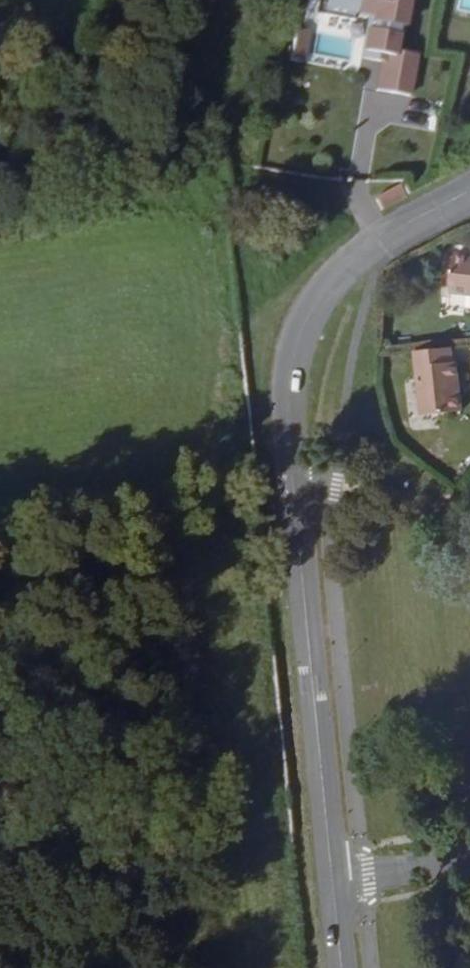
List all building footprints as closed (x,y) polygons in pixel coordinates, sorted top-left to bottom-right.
[(407,96),(414,53),(396,50),(404,0),(313,0),(308,29),(292,26),(287,53),(371,67),(368,89),(407,96)] [(398,185),(376,196),(382,210),(405,198),(398,185)] [(456,253),(451,294),(469,296),(469,255),(456,253)] [(453,348),(415,352),(422,416),(463,411),(458,362),(454,362),(453,348)]
